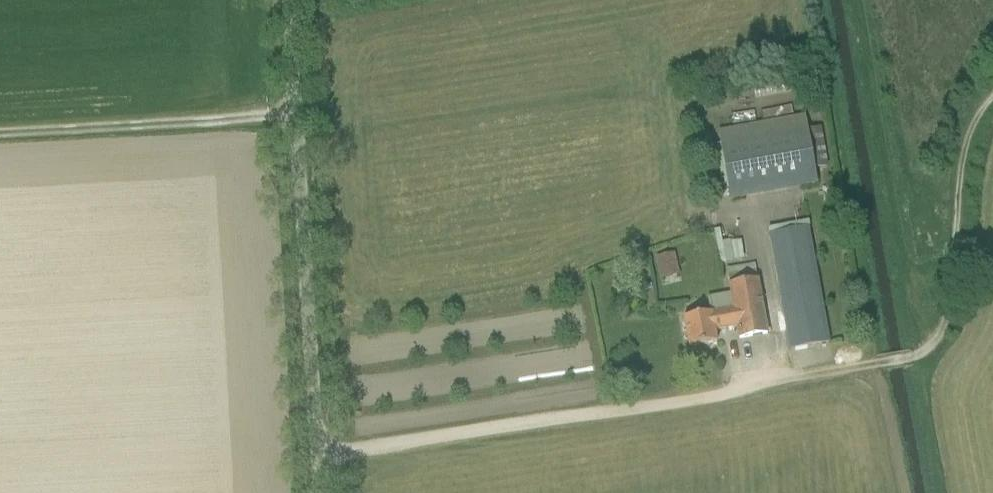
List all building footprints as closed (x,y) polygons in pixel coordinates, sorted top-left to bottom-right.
[(805,117),(780,121),(717,133),(729,202),(793,190),(817,185),(814,171),(828,168),(821,128),(807,130),(805,117)] [(770,235),(791,351),(830,344),(809,228),(770,235)] [(723,244),(726,262),(745,259),(742,241),(723,244)] [(660,272),(679,268),(676,254),(657,259),(660,272)] [(740,339),(767,334),(756,271),(727,277),(731,294),(707,298),(710,313),(684,318),(689,348),(717,343),(715,332),(732,329),(738,328),(740,339)]
